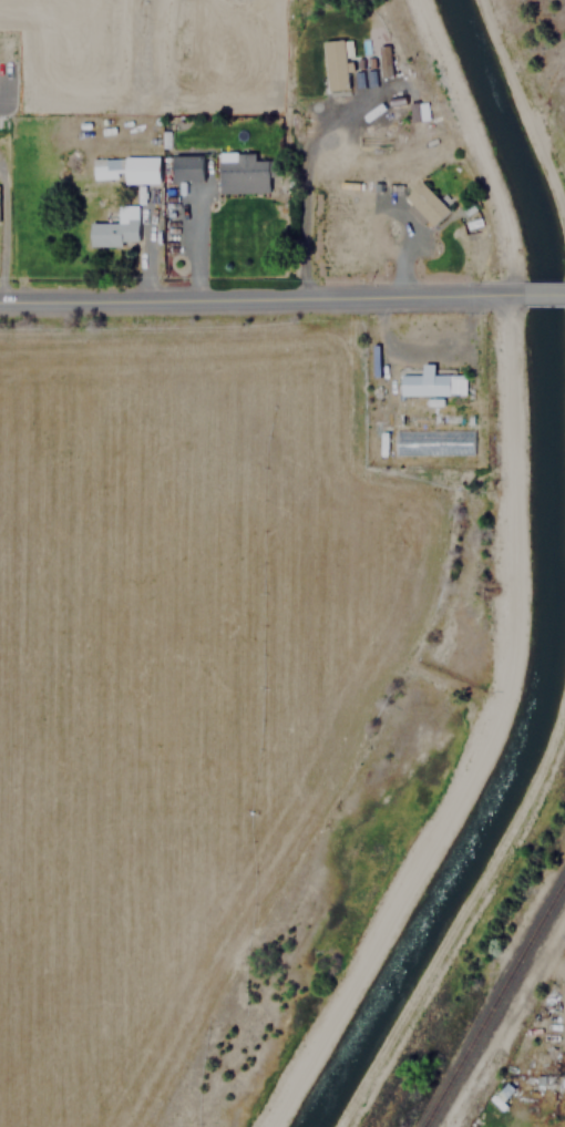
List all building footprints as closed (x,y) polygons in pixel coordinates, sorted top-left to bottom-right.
[(346,90),(343,39),(322,40),(325,91),(346,90)] [(392,75),(390,45),(379,46),(381,76),(392,75)] [(429,120),(427,103),(412,104),(414,122),(429,120)] [(254,152),(217,152),(217,193),(276,193),(276,158),(254,158),(254,152)] [(172,181),(202,181),(202,154),(172,154),(172,181)] [(104,156),(104,180),(157,180),(157,156),(104,156)] [(398,191),(432,225),(448,209),(413,175),(398,191)] [(89,222),(89,245),(136,245),(136,205),(116,205),(116,222),(89,222)] [(464,395),(464,373),(433,373),(433,363),(420,363),(420,371),(396,371),(396,395),(464,395)] [(496,1096),(503,1101),(512,1088),(505,1084),(496,1096)]
